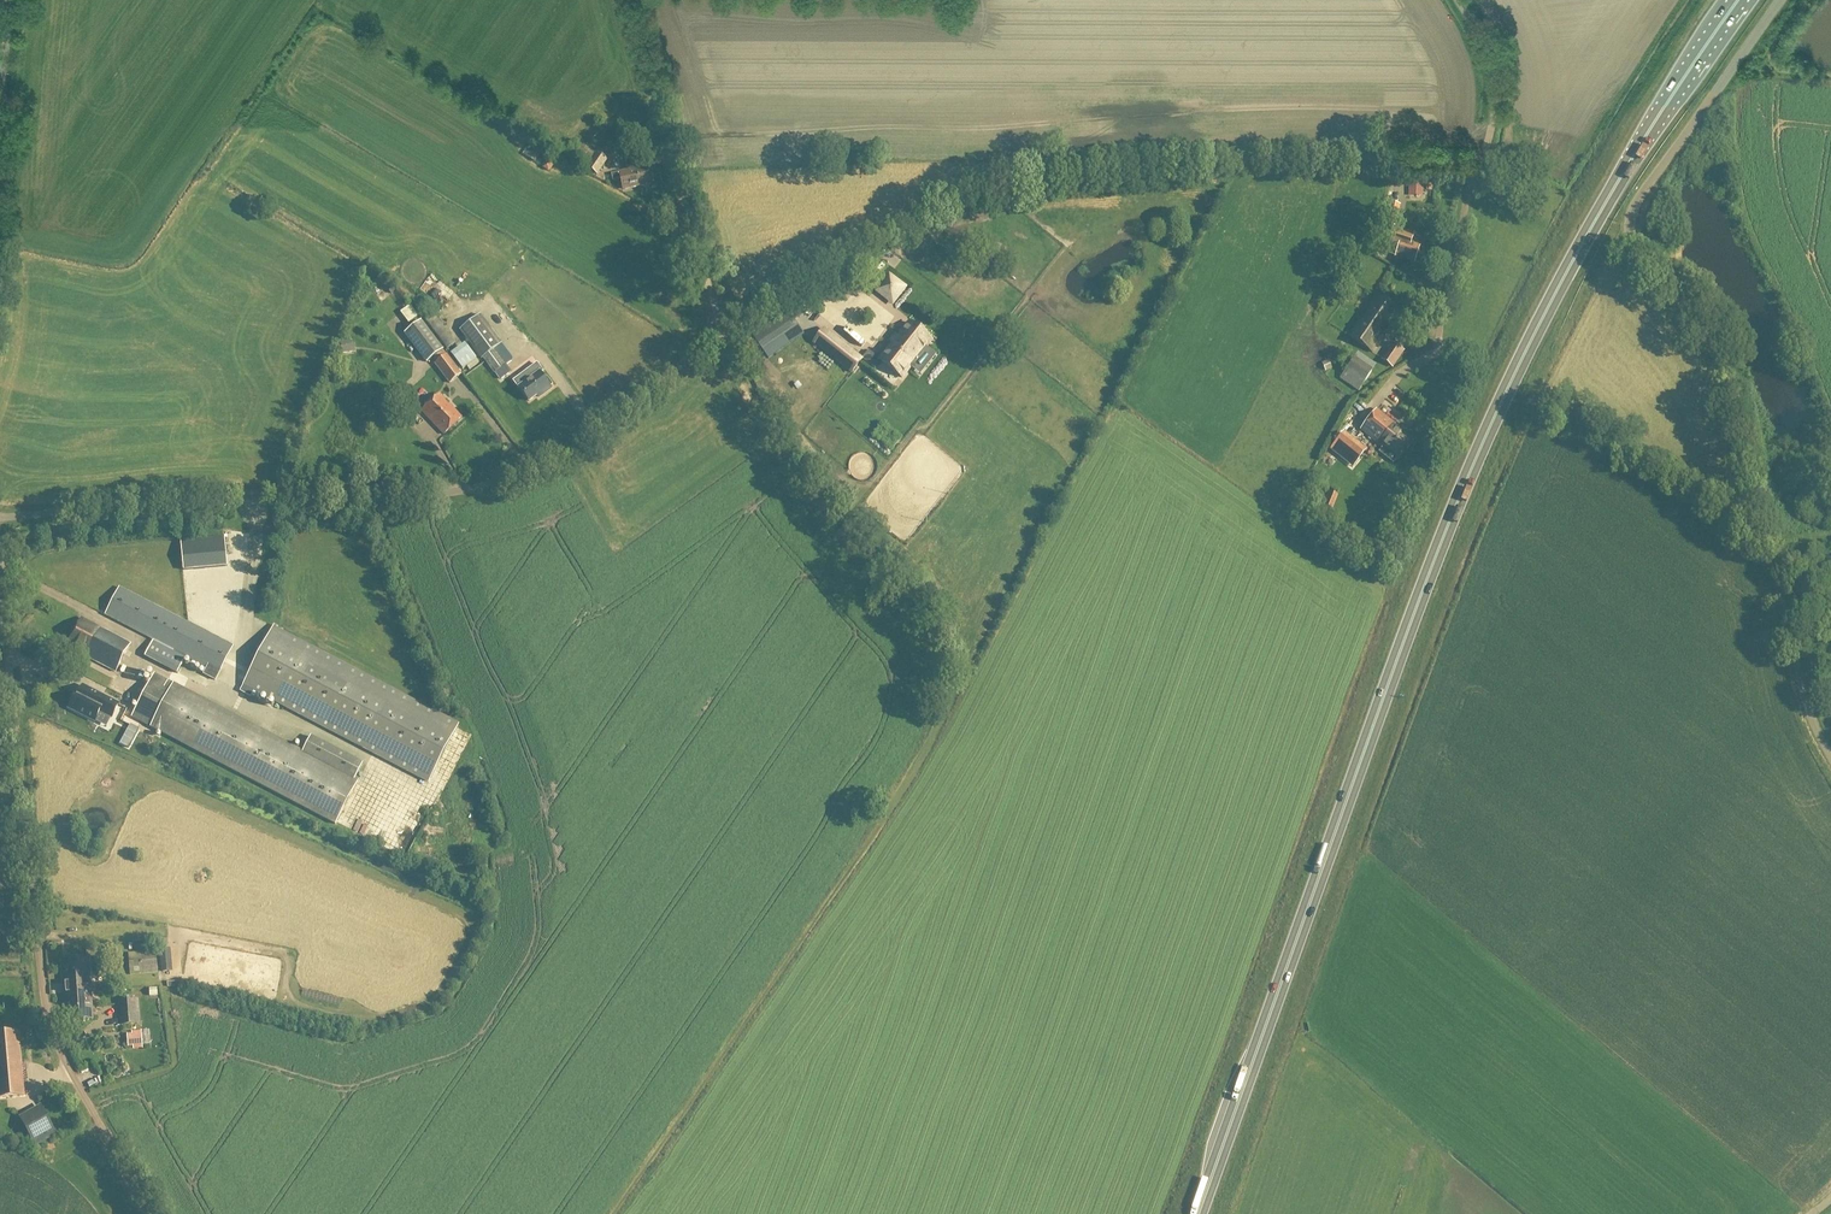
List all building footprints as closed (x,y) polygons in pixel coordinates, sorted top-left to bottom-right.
[(534,163),(543,148),(531,140),(522,155),(534,163)] [(596,177),(606,162),(595,154),(585,169),(596,177)] [(548,172),(556,159),(549,155),(541,168),(548,172)] [(622,191),(649,185),(645,167),(610,175),(612,182),(619,180),(622,191)] [(1425,185),(1410,185),(1410,197),(1424,197),(1425,185)] [(1400,207),(1388,204),(1384,226),(1396,228),(1400,207)] [(1414,264),(1418,248),(1410,245),(1413,236),(1394,230),(1387,255),(1395,257),(1395,258),(1414,264)] [(1371,353),(1399,313),(1375,297),(1347,336),(1371,353)] [(409,323),(415,318),(407,308),(401,313),(409,323)] [(787,312),(752,337),(768,360),(803,335),(787,312)] [(493,374),(503,367),(492,352),(495,349),(474,320),(458,331),(480,361),(482,359),(493,374)] [(442,352),(420,322),(404,335),(427,364),(442,352)] [(901,379),(931,342),(908,324),(879,361),(901,379)] [(861,361),(823,331),(813,344),(850,374),(861,361)] [(454,350),(465,365),(476,357),(465,342),(454,350)] [(356,344),(343,347),(345,357),(358,354),(356,344)] [(1405,353),(1392,345),(1380,362),(1393,371),(1405,353)] [(1340,376),(1361,390),(1377,367),(1356,353),(1340,376)] [(460,375),(446,356),(434,365),(449,384),(460,375)] [(542,396),(550,389),(539,374),(538,375),(533,368),(514,383),(518,389),(528,402),(540,394),(542,396)] [(438,395),(420,412),(443,435),(461,418),(438,395)] [(1409,446),(1409,442),(1410,441),(1392,426),(1394,424),(1376,410),(1358,432),(1382,451),(1385,447),(1397,457),(1404,449),(1407,449),(1409,446)] [(1329,450),(1345,463),(1352,468),(1358,461),(1364,453),(1342,435),(1329,450)] [(1326,505),(1333,509),(1340,496),(1333,492),(1326,505)] [(224,538),(180,542),(183,573),(227,569),(224,538)] [(171,651),(186,624),(119,589),(105,616),(152,641),(145,655),(177,672),(184,658),(171,651)] [(114,673),(129,645),(98,628),(97,629),(81,620),(66,647),(114,673)] [(189,626),(179,648),(202,658),(205,653),(220,660),(228,643),(189,626)] [(274,627),(240,693),(250,698),(253,691),(428,783),(457,726),(276,631),(277,628),(274,627)] [(335,825),(358,782),(354,780),(362,765),(310,738),(302,752),(211,704),(210,704),(153,674),(130,718),(188,748),(335,825)] [(82,688),(79,694),(77,693),(68,710),(94,723),(99,713),(111,719),(118,706),(92,693),(82,688)] [(438,797),(469,734),(457,728),(426,791),(438,797)] [(400,785),(396,779),(376,777),(376,779),(372,783),(371,781),(365,786),(362,788),(364,792),(371,788),(374,793),(380,799),(380,803),(396,805),(395,820),(400,825),(407,822),(407,821),(420,835),(424,799),(428,807),(435,800),(422,799),(422,804),(415,810),(412,810),(405,803),(402,796),(402,793),(399,790),(400,785)] [(355,794),(340,818),(362,832),(370,818),(358,811),(365,800),(355,794)] [(384,849),(403,844),(401,836),(390,839),(387,830),(372,833),(374,839),(381,837),(384,849)] [(125,977),(157,974),(156,952),(123,954),(125,977)] [(63,995),(90,993),(88,960),(61,962),(63,995)] [(90,993),(63,995),(66,1023),(92,1021),(90,993)] [(119,1002),(121,1027),(136,1026),(134,1001),(119,1002)] [(139,1030),(125,1034),(129,1049),(143,1046),(139,1030)] [(24,1097),(18,1032),(0,1034),(0,1099),(24,1097)] [(33,1136),(50,1128),(44,1114),(26,1123),(33,1136)]
